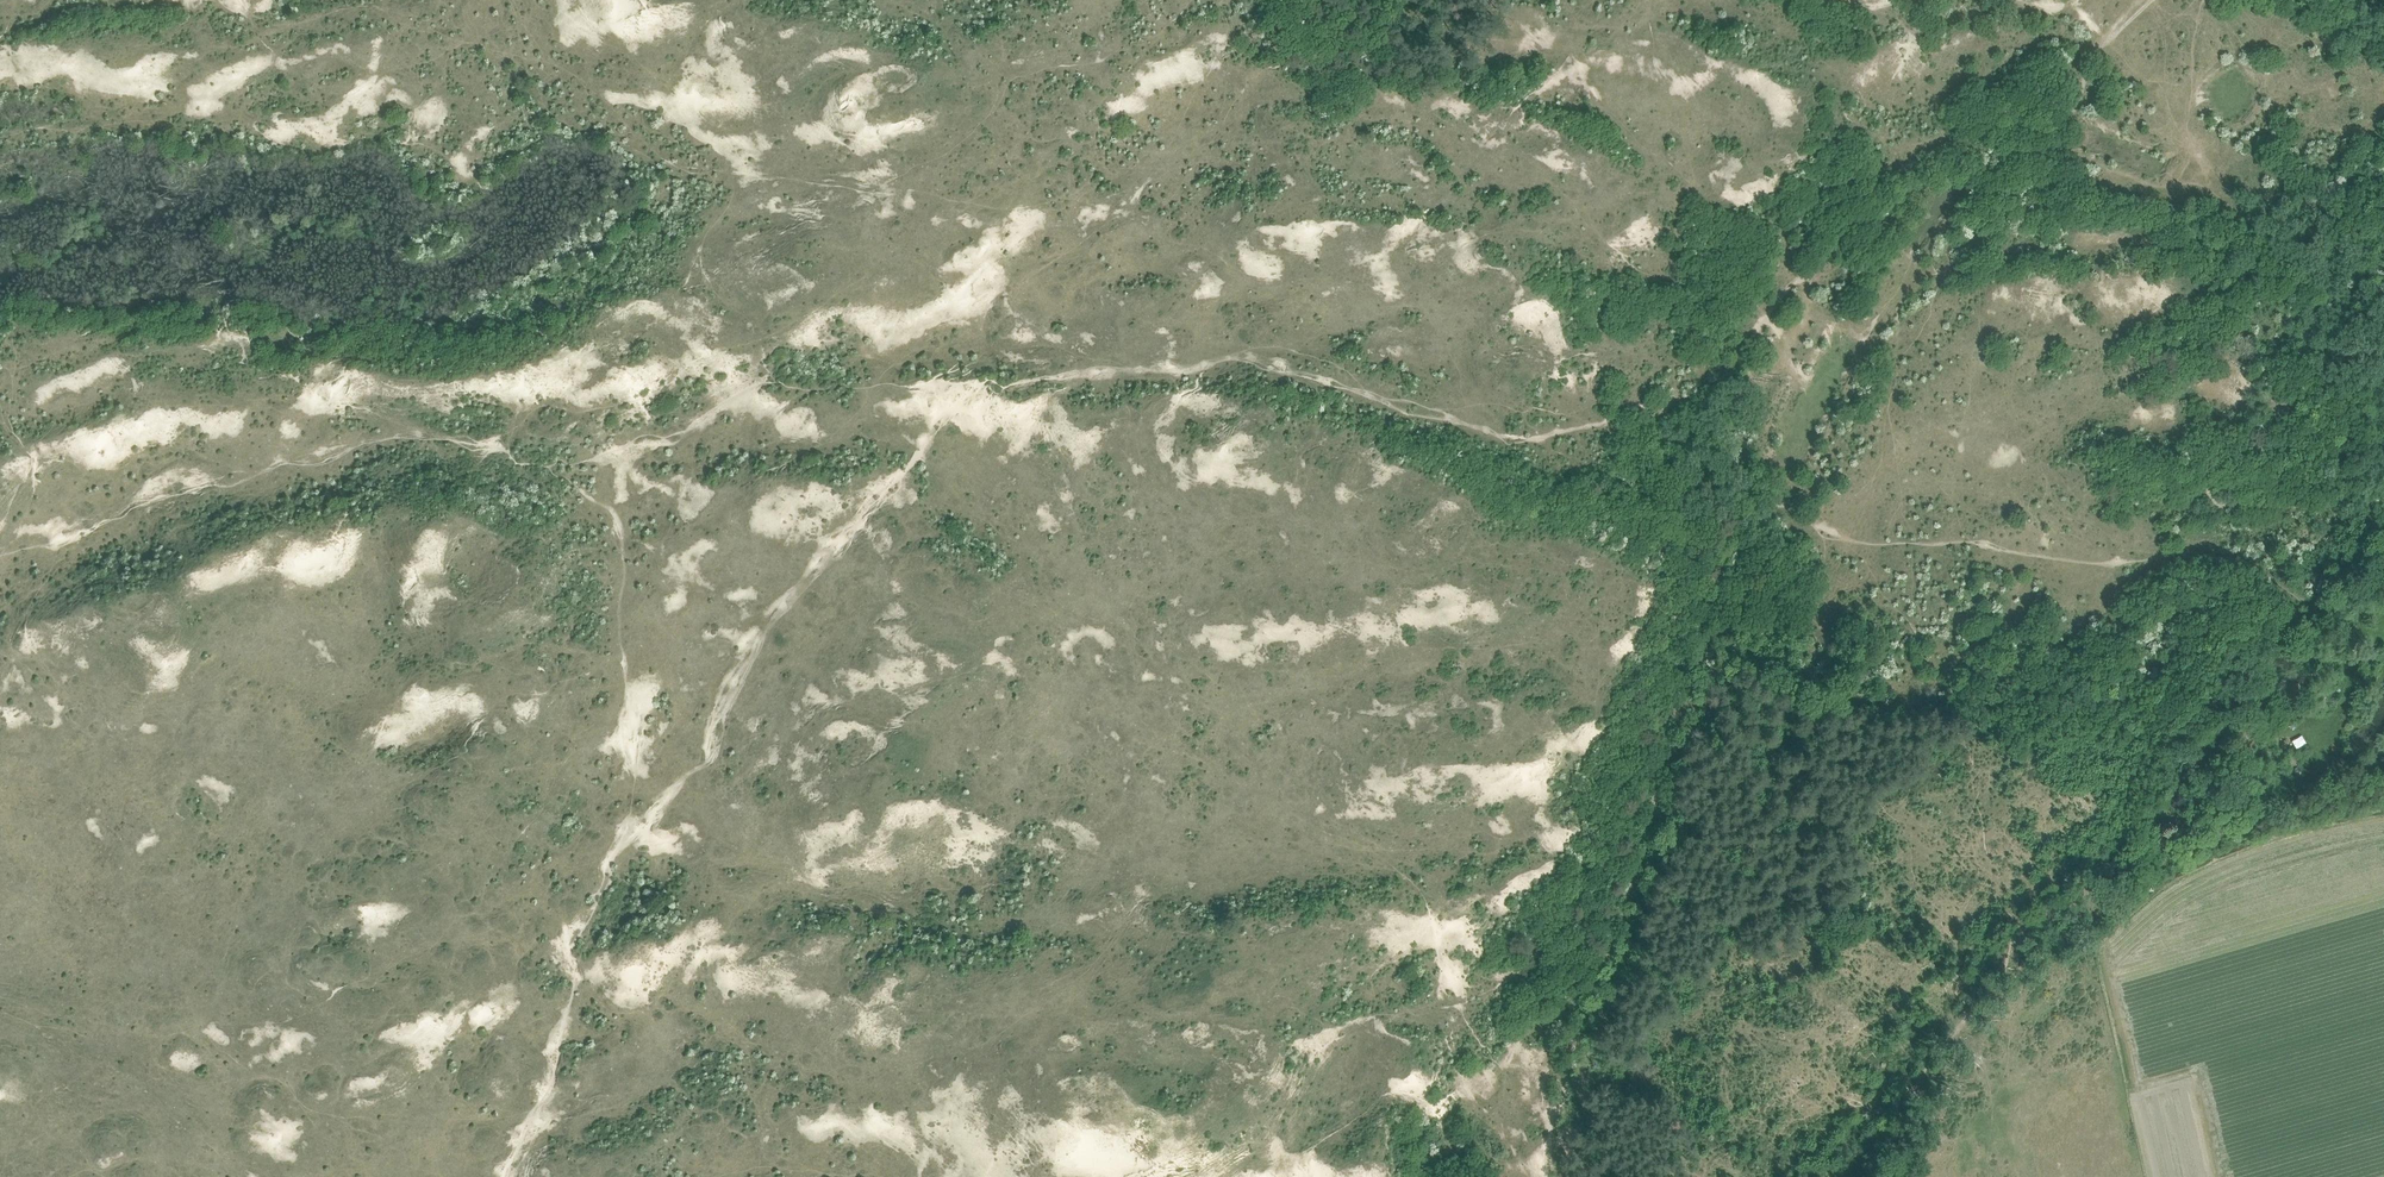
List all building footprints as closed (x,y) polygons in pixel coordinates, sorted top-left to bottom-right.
[(2289,683),(2289,700),(2299,700),(2299,683),(2304,683),(2304,673),(2291,673),(2290,683),(2289,683)] [(2205,803),(2196,812),(2203,819),(2212,811),(2205,803)]
